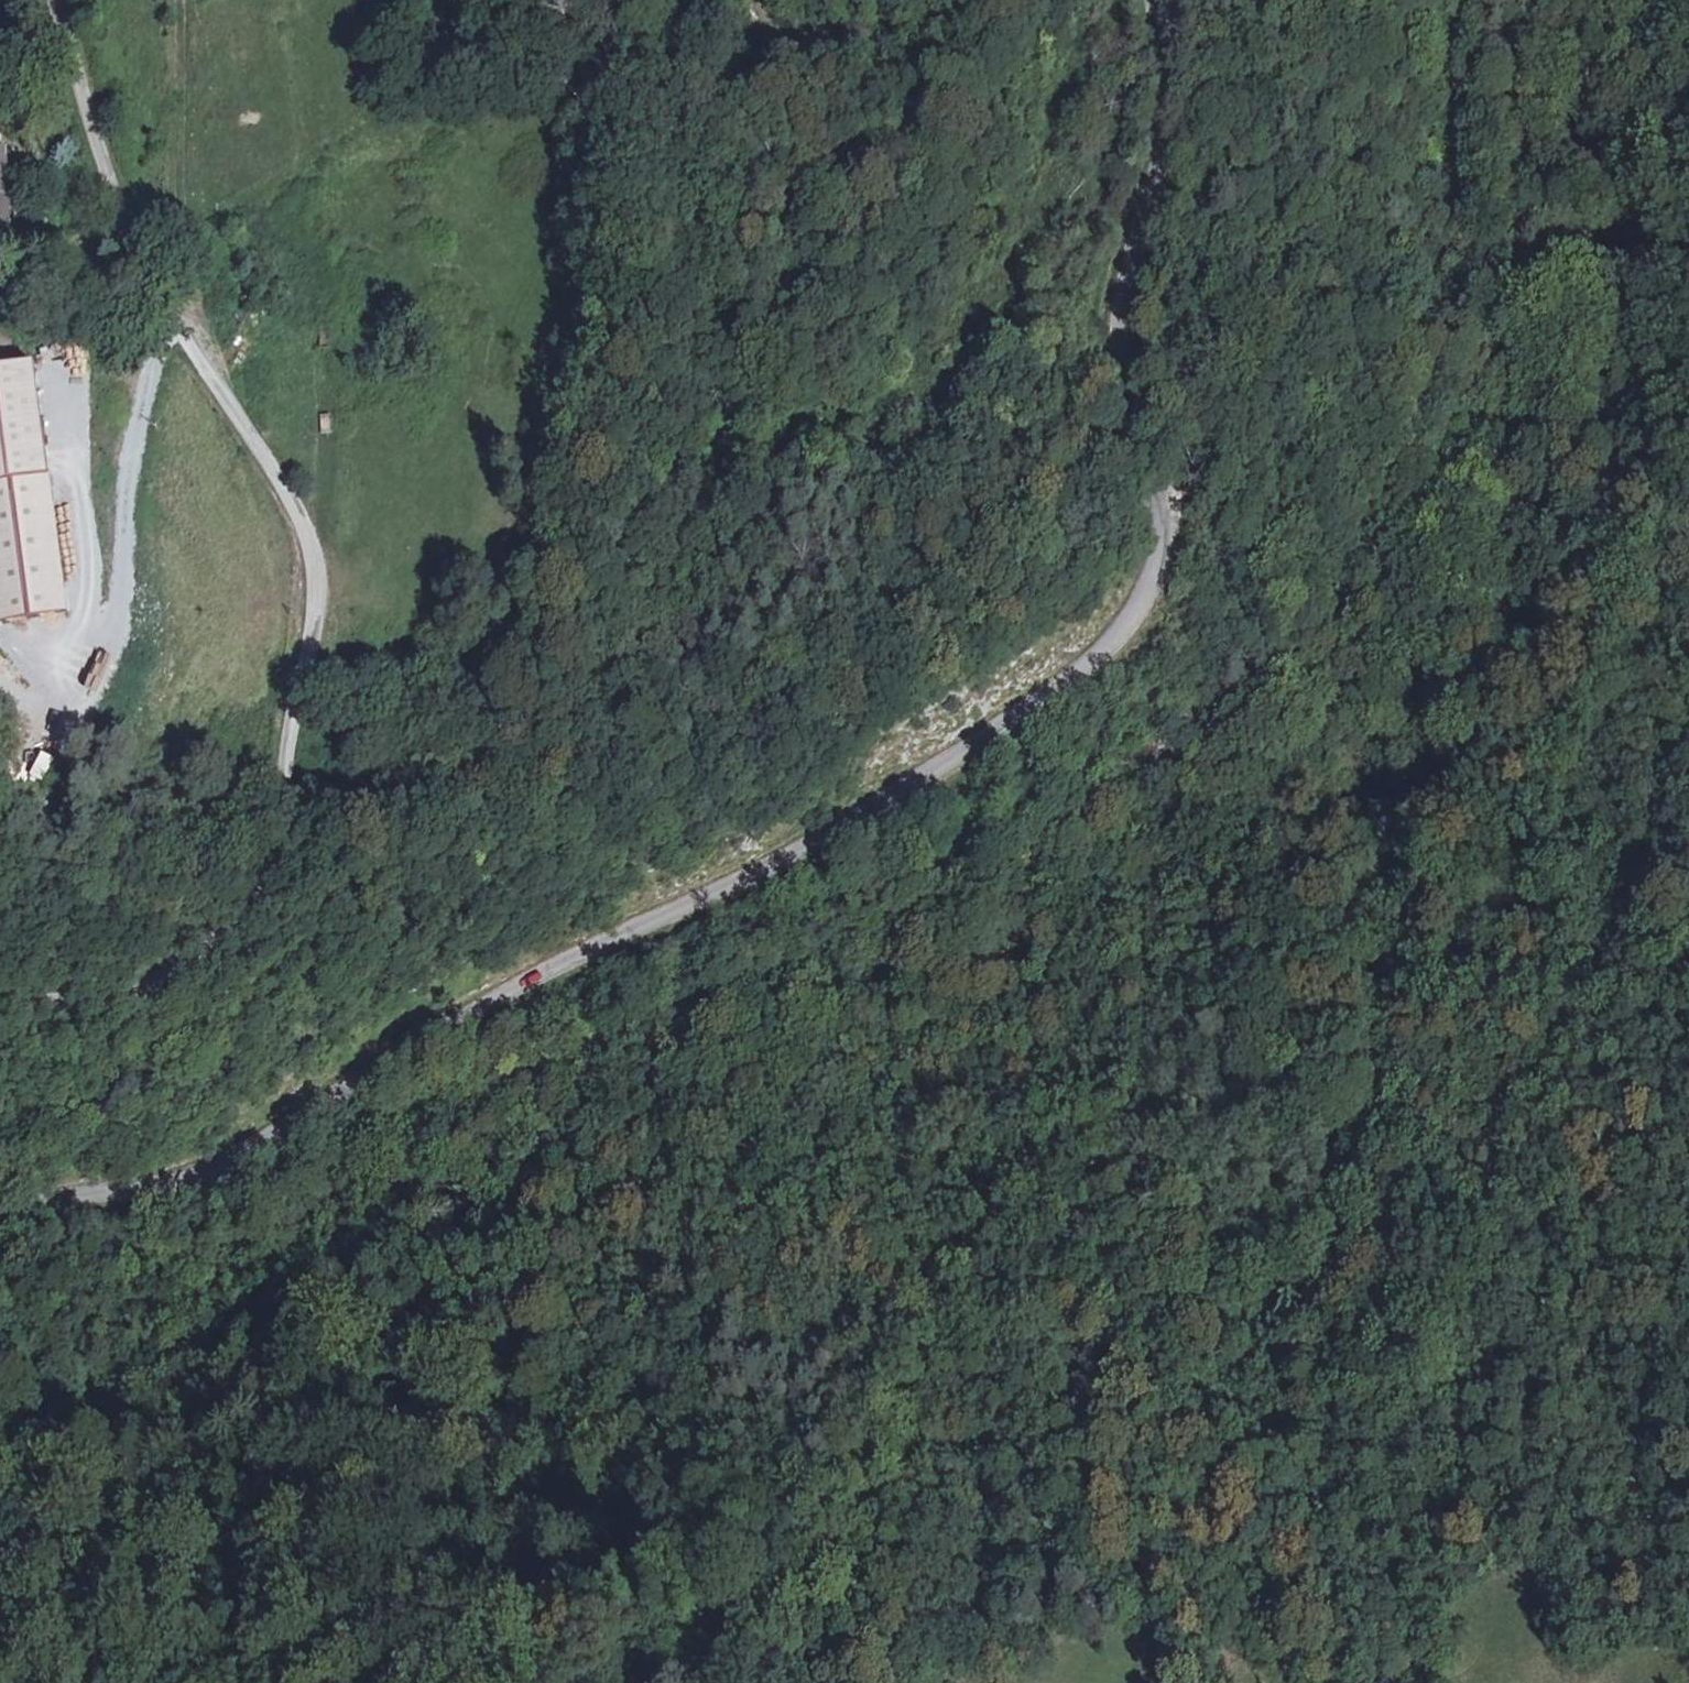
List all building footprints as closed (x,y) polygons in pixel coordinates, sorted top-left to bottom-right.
[(12,137),(11,124),(0,125),(0,139),(12,137)] [(22,241),(16,137),(12,137),(0,139),(0,243),(22,241)] [(0,368),(0,635),(73,628),(47,365),(0,368)]
